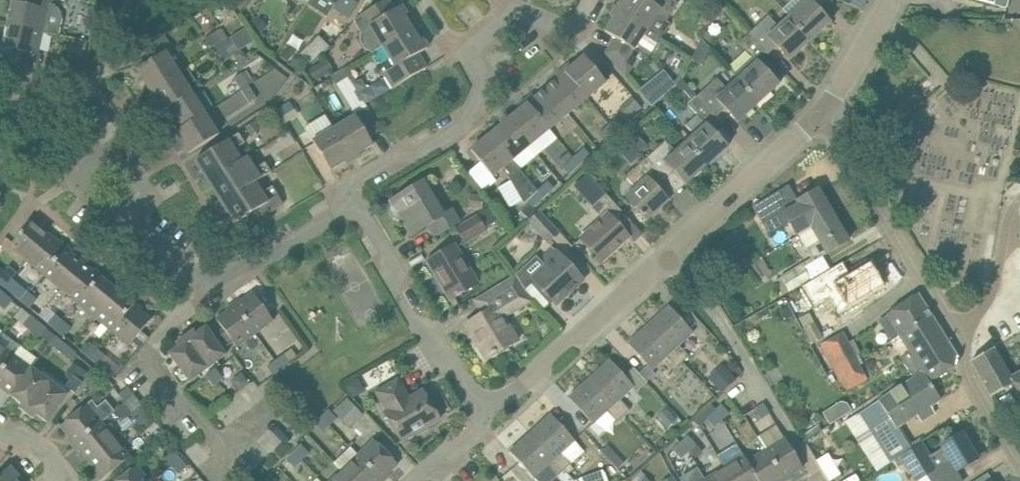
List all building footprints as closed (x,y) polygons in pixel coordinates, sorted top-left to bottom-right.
[(43,32),(58,35),(62,16),(55,5),(51,4),(52,0),(21,0),(21,2),(13,1),(8,24),(43,32)] [(336,5),(333,9),(349,18),(360,0),(329,0),(336,5)] [(412,27),(399,6),(394,9),(389,0),(384,0),(363,12),(354,21),(361,31),(361,40),(365,48),(373,51),(383,45),(412,27)] [(619,10),(661,37),(670,23),(666,21),(677,3),(673,0),(666,0),(661,7),(649,0),(625,0),(619,10)] [(809,42),(831,22),(821,11),(833,0),(808,0),(790,16),(801,27),(798,30),(809,42)] [(705,6),(698,19),(706,24),(713,10),(705,6)] [(661,37),(648,29),(619,10),(605,31),(616,37),(606,52),(626,75),(641,53),(647,57),(661,37)] [(749,33),(768,54),(777,46),(790,60),(809,42),(798,30),(801,27),(790,16),(779,26),(769,15),(749,33)] [(39,53),(43,32),(8,24),(3,46),(11,48),(8,62),(37,68),(40,54),(39,53)] [(381,74),(390,89),(423,69),(415,55),(425,49),(412,27),(383,45),(395,66),(381,74)] [(214,47),(222,42),(215,30),(207,35),(214,47)] [(759,62),(768,54),(749,33),(740,42),(752,55),(751,57),(746,55),(733,67),(734,72),(739,77),(749,89),(747,92),(758,104),(779,84),(759,62)] [(318,35),(312,42),(300,53),(310,63),(329,45),(318,35)] [(230,55),(222,42),(214,47),(223,59),(230,55)] [(280,56),(286,61),(295,52),(289,46),(280,56)] [(148,87),(177,68),(166,51),(145,64),(142,60),(134,65),(148,87)] [(585,55),(566,71),(588,98),(607,82),(585,55)] [(312,82),(324,75),(318,64),(306,70),(312,82)] [(369,137),(382,130),(344,67),(331,76),(336,84),(338,83),(353,110),(351,111),(354,115),(334,127),(352,157),(373,144),(369,137)] [(177,68),(148,87),(162,109),(191,90),(188,85),(195,81),(188,68),(180,73),(177,68)] [(663,70),(639,91),(643,96),(651,107),(676,86),(663,70)] [(566,71),(547,87),(569,113),(588,98),(566,71)] [(241,72),(233,77),(241,90),(249,84),(241,72)] [(698,95),(717,116),(726,108),(738,122),(758,104),(747,92),(749,89),(739,77),(726,88),(717,78),(698,95)] [(249,84),(241,90),(248,103),(257,97),(249,84)] [(547,87),(528,103),(550,129),(569,113),(547,87)] [(191,90),(162,109),(176,131),(205,112),(191,90)] [(692,91),(683,99),(687,104),(688,103),(697,96),(692,91)] [(695,153),(707,166),(728,146),(708,124),(717,116),(698,95),(697,96),(688,103),(698,114),(685,125),(693,134),(687,139),(697,150),(695,153)] [(620,114),(627,121),(643,106),(633,96),(617,111),(620,114)] [(290,101),(278,108),(282,116),(295,109),(290,101)] [(528,103),(509,118),(531,145),(550,129),(528,103)] [(205,112),(176,131),(190,152),(219,134),(205,112)] [(620,114),(609,124),(616,131),(627,121),(620,114)] [(324,117),(308,125),(313,135),(329,128),(324,117)] [(509,118),(490,134),(512,160),(531,145),(509,118)] [(609,124),(598,134),(605,142),(616,131),(609,124)] [(334,127),(313,140),(331,170),(352,157),(334,127)] [(238,133),(212,150),(195,160),(204,174),(210,171),(232,206),(226,209),(235,223),(246,216),(251,224),(284,203),(273,186),(262,192),(255,181),(271,171),(265,162),(255,168),(247,157),(241,161),(234,149),(245,143),(238,133)] [(522,202),(536,190),(512,160),(490,134),(467,153),(473,160),(477,157),(492,176),(504,166),(510,174),(507,176),(522,202)] [(687,184),(707,166),(695,153),(697,150),(687,139),(676,150),(666,140),(646,157),(665,178),(674,170),(687,184)] [(584,148),(573,158),(579,164),(590,154),(584,148)] [(665,178),(646,157),(627,175),(636,186),(626,195),(641,211),(640,212),(647,220),(669,200),(656,187),(665,178)] [(579,164),(573,158),(562,168),(568,174),(579,164)] [(630,219),(606,193),(588,173),(573,185),(602,217),(581,237),(601,259),(618,244),(619,245),(629,236),(621,227),(630,219)] [(412,235),(428,225),(436,237),(460,222),(452,209),(444,214),(423,181),(391,200),(393,204),(391,206),(391,209),(391,212),(392,215),(394,217),(396,219),(399,219),(402,219),(412,235)] [(547,181),(537,189),(544,197),(555,188),(547,181)] [(798,235),(833,214),(818,189),(795,202),(787,187),(754,207),(763,222),(784,210),(791,221),(798,235)] [(531,204),(521,213),(527,221),(538,212),(531,204)] [(547,241),(559,231),(541,211),(529,221),(547,241)] [(848,241),(833,214),(798,235),(813,260),(827,252),(827,253),(848,241)] [(478,215),(457,229),(465,241),(487,228),(478,215)] [(10,246),(27,260),(49,233),(32,219),(10,246)] [(27,260),(44,274),(66,248),(49,233),(27,260)] [(454,244),(444,250),(427,260),(451,300),(478,283),(454,244)] [(44,274),(61,288),(83,262),(66,248),(44,274)] [(583,279),(569,264),(555,248),(540,262),(546,268),(534,279),(554,300),(556,303),(583,279)] [(762,258),(748,267),(757,281),(770,272),(762,258)] [(841,262),(802,285),(814,305),(828,296),(838,313),(884,286),(869,261),(849,274),(841,262)] [(83,262),(61,288),(78,303),(100,276),(83,262)] [(809,279),(801,264),(780,276),(789,291),(809,279)] [(13,278),(6,271),(0,278),(0,283),(5,287),(13,278)] [(474,299),(483,314),(468,323),(476,337),(474,338),(486,359),(516,341),(503,319),(532,302),(516,274),(474,299)] [(78,303),(95,317),(117,290),(100,276),(78,303)] [(534,279),(525,288),(535,300),(544,310),(554,300),(534,279)] [(29,292),(21,286),(14,295),(22,302),(29,292)] [(95,317),(112,331),(134,304),(117,290),(95,317)] [(22,302),(30,308),(38,298),(29,292),(22,302)] [(253,292),(232,307),(253,335),(274,320),(253,292)] [(0,300),(0,304),(7,310),(15,300),(6,293),(0,300)] [(918,293),(887,314),(900,334),(916,325),(917,325),(932,315),(918,293)] [(134,304),(112,331),(130,345),(152,319),(134,304)] [(650,325),(683,361),(703,342),(670,305),(660,314),(660,315),(650,325)] [(224,328),(218,332),(229,346),(234,342),(237,347),(253,335),(232,307),(217,319),(224,328)] [(39,321),(31,314),(23,323),(32,330),(39,321)] [(56,330),(64,320),(55,314),(48,323),(56,330)] [(918,367),(929,383),(930,382),(957,365),(958,356),(932,315),(917,325),(916,325),(900,334),(909,351),(900,357),(909,372),(918,367)] [(56,330),(65,337),(72,327),(64,320),(56,330)] [(48,328),(39,321),(32,330),(40,337),(48,328)] [(804,327),(813,343),(822,338),(813,321),(804,327)] [(676,367),(683,361),(650,325),(639,335),(638,334),(628,343),(651,369),(666,357),(676,367)] [(188,334),(211,366),(226,354),(223,350),(229,346),(218,332),(213,336),(206,326),(196,333),(194,330),(188,334)] [(821,342),(834,369),(857,357),(844,331),(821,342)] [(182,387),(211,366),(188,334),(176,343),(179,346),(169,353),(180,367),(172,373),(182,387)] [(57,336),(51,343),(56,347),(62,340),(57,336)] [(67,344),(62,340),(56,347),(61,352),(67,344)] [(97,348),(89,342),(82,351),(90,358),(97,348)] [(0,344),(0,362),(9,350),(0,344)] [(67,344),(61,352),(65,356),(71,348),(67,344)] [(1011,377),(994,347),(971,360),(991,396),(1014,383),(1019,394),(1019,372),(1011,377)] [(71,348),(65,356),(70,360),(76,352),(71,348)] [(90,358),(98,364),(106,355),(97,348),(90,358)] [(9,350),(0,362),(0,387),(4,390),(25,362),(9,350)] [(291,363),(284,354),(275,360),(282,369),(291,363)] [(857,357),(834,369),(841,382),(842,382),(847,390),(868,380),(857,357)] [(591,379),(623,415),(629,409),(620,398),(634,385),(610,359),(601,368),(601,369),(591,379)] [(282,369),(275,360),(267,366),(274,376),(282,369)] [(46,378),(25,362),(4,390),(26,406),(46,378)] [(722,392),(737,378),(723,363),(708,377),(722,392)] [(80,367),(73,375),(83,383),(89,374),(80,367)] [(224,378),(216,367),(206,375),(214,386),(224,378)] [(858,414),(890,463),(894,460),(901,456),(912,449),(898,427),(941,399),(930,382),(929,383),(918,367),(909,372),(913,378),(858,414)] [(83,383),(73,375),(65,385),(75,392),(83,383)] [(68,394),(46,378),(26,406),(48,422),(68,394)] [(399,378),(381,388),(376,392),(387,410),(385,412),(402,441),(440,419),(423,389),(410,397),(399,378)] [(122,379),(112,385),(107,388),(122,405),(135,394),(122,379)] [(616,421),(623,415),(591,379),(580,389),(579,388),(569,397),(593,423),(606,410),(616,421)] [(364,415),(348,398),(334,411),(350,428),(364,415)] [(822,412),(829,423),(850,410),(843,398),(822,412)] [(92,400),(61,426),(75,443),(101,422),(115,410),(106,399),(98,406),(92,400)] [(770,413),(764,403),(755,409),(761,418),(770,413)] [(130,413),(136,421),(147,412),(140,404),(130,413)] [(722,404),(714,411),(722,419),(729,412),(722,404)] [(677,420),(667,408),(658,415),(668,428),(677,420)] [(322,416),(330,425),(338,417),(329,409),(322,416)] [(715,426),(722,419),(714,411),(707,418),(715,426)] [(147,412),(136,421),(143,430),(154,421),(147,412)] [(532,433),(564,469),(571,464),(561,452),(575,440),(551,413),(541,423),(542,423),(532,433)] [(314,424),(323,432),(330,425),(322,416),(314,424)] [(101,422),(75,443),(89,460),(115,439),(101,422)] [(901,456),(905,462),(917,480),(918,480),(937,469),(944,479),(940,480),(959,480),(954,473),(978,459),(962,432),(942,445),(943,447),(930,455),(922,443),(901,456)] [(558,475),(564,469),(532,433),(521,443),(520,442),(510,451),(533,477),(548,464),(558,475)] [(689,435),(681,442),(690,451),(697,443),(689,435)] [(785,437),(766,449),(784,479),(803,467),(785,437)] [(115,439),(89,460),(103,478),(129,457),(115,439)] [(375,439),(359,454),(382,479),(398,464),(375,439)] [(682,458),(690,451),(681,442),(674,449),(682,458)] [(302,459),(310,451),(302,443),(294,451),(302,459)] [(602,451),(618,468),(625,462),(609,444),(602,451)] [(359,454),(350,446),(334,462),(342,470),(353,480),(380,480),(382,479),(359,454)] [(173,467),(185,457),(177,447),(165,458),(173,467)] [(784,479),(766,449),(746,461),(759,480),(780,480),(784,479)] [(287,458),(295,466),(302,459),(294,451),(287,458)] [(816,458),(828,480),(840,474),(827,452),(816,458)] [(724,467),(733,480),(759,480),(746,461),(743,456),(724,467)] [(901,456),(894,460),(897,466),(905,462),(901,456)] [(173,467),(178,473),(171,479),(173,480),(189,480),(198,473),(185,457),(173,467)] [(136,465),(117,480),(149,480),(136,465)] [(0,475),(0,480),(17,480),(16,480),(20,477),(10,466),(0,475)] [(705,478),(707,480),(733,480),(724,467),(705,478)] [(342,470),(330,480),(353,480),(342,470)] [(582,480),(605,480),(602,471),(581,477),(582,480)]
